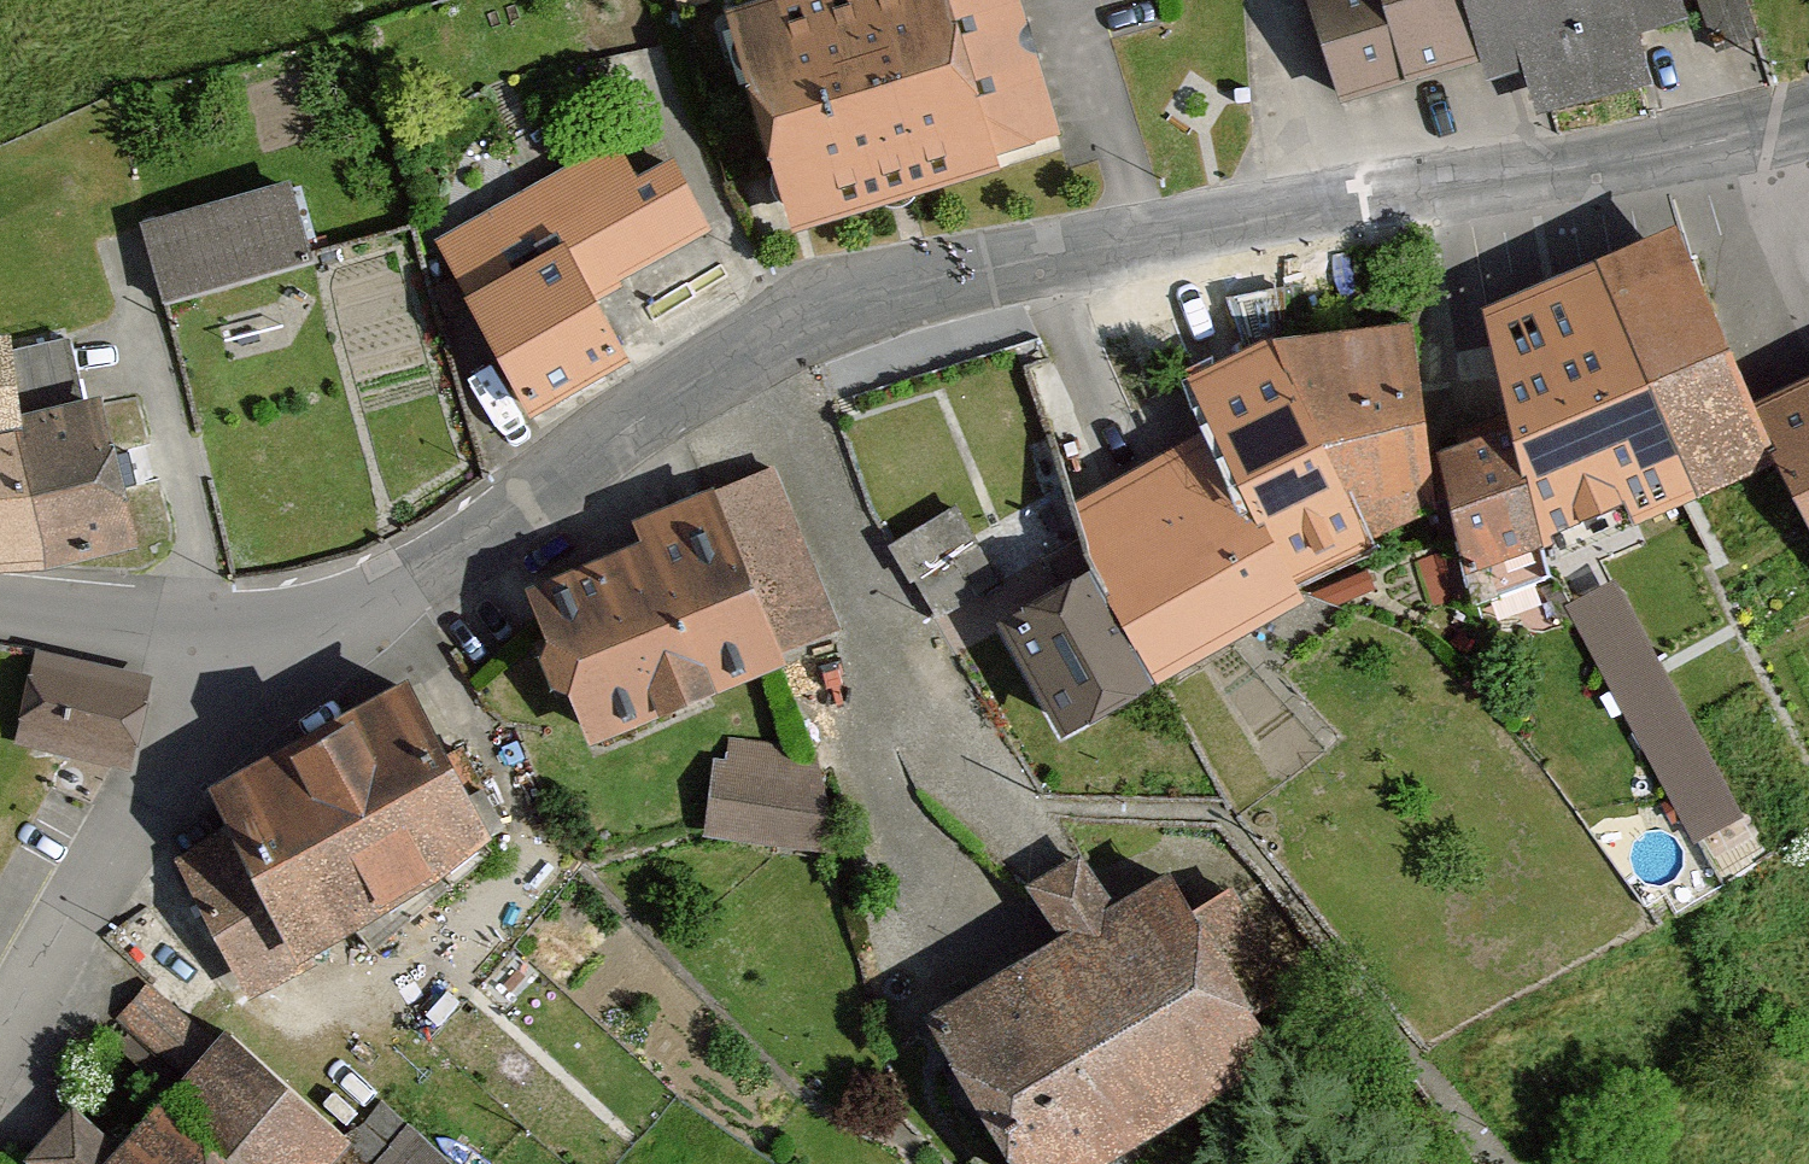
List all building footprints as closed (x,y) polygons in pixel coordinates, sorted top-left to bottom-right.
[(1015,154),(971,0),(763,0),(691,21),(752,230),(1015,154)] [(1426,0),(1271,0),(1305,115),(1448,72),(1426,0)] [(1448,72),(1518,52),(1538,119),(1657,84),(1635,10),(1668,0),(1426,0),(1448,72)] [(1749,0),(1705,0),(1721,53),(1761,41),(1749,0)] [(590,295),(711,232),(672,159),(634,179),(618,149),(443,242),(487,326),(531,410),(625,361),(590,295)] [(317,264),(291,182),(138,230),(164,312),(317,264)] [(1725,393),(1779,370),(1742,288),(1694,309),(1658,226),(1458,314),(1492,430),(1531,562),(1756,464),(1725,393)] [(1286,358),(1286,344),(1288,292),(1230,306),(1249,355),(1207,373),(1197,377),(1220,439),(1303,591),(1381,557),(1374,533),(1286,358)] [(0,332),(0,565),(43,561),(8,350),(5,331),(0,332)] [(1374,533),(1444,521),(1435,473),(1408,335),(1286,344),(1286,358),(1374,533)] [(67,339),(8,350),(43,561),(135,544),(100,408),(98,396),(82,402),(67,339)] [(1773,433),(1790,472),(1808,517),(1808,415),(1773,433)] [(1544,598),(1531,562),(1492,430),(1455,467),(1498,632),(1544,598)] [(1316,616),(1303,591),(1220,439),(1078,515),(1072,539),(1081,556),(1160,701),(1316,616)] [(1078,515),(1064,455),(1042,461),(1051,499),(1021,509),(1031,553),(1072,539),(1078,515)] [(744,619),(690,492),(609,525),(615,544),(498,588),(512,632),(503,653),(522,699),(541,707),(565,755),(649,722),(644,710),(687,693),(689,699),(765,674),(744,619)] [(944,525),(894,555),(936,625),(986,594),(944,525)] [(1160,701),(1081,556),(1055,571),(1070,600),(1011,632),(1034,674),(1074,748),(1160,701)] [(744,619),(765,674),(843,644),(822,589),(744,619)] [(1628,612),(1584,638),(1700,840),(1745,815),(1628,612)] [(151,685),(32,660),(13,747),(132,773),(151,685)] [(447,762),(414,690),(333,728),(338,741),(206,796),(227,839),(175,861),(260,1006),(303,987),(291,952),(328,935),(346,965),(480,874),(469,857),(496,841),(462,757),(447,762)] [(698,839),(821,859),(808,760),(722,740),(718,764),(706,763),(698,839)] [(1039,905),(1071,960),(940,1037),(1013,1163),(1059,1163),(1270,1042),(1248,1005),(1208,935),(1181,889),(1122,923),(1093,873),(1039,905)] [(1246,913),(1208,935),(1248,1005),(1286,983),(1246,913)] [(387,1109),(354,1145),(238,1040),(224,1056),(155,994),(123,1029),(199,1098),(140,1163),(448,1163),(387,1109)] [(89,1140),(68,1163),(116,1163),(89,1140)]
